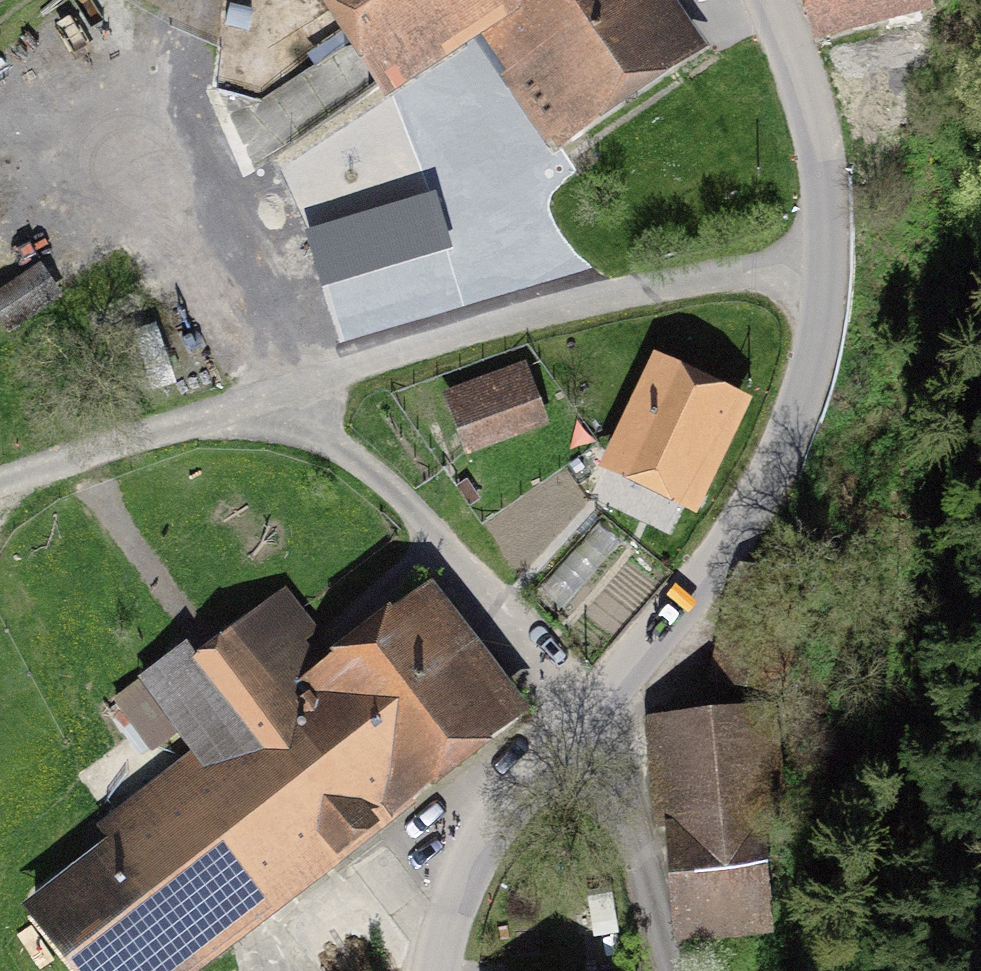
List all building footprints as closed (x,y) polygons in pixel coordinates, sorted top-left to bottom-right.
[(500,7),(574,117),(673,50),(639,0),(331,0),(388,83),(500,7)] [(825,17),(892,0),(820,0),(825,17)] [(393,144),(324,155),(339,253),(409,242),(393,144)] [(451,395),(470,446),(538,420),(519,369),(451,395)] [(728,410),(663,378),(625,459),(689,490),(728,410)] [(226,762),(35,910),(83,970),(152,970),(302,855),(321,840),(325,846),(328,849),(337,842),(330,833),(395,782),(400,789),(501,710),(496,704),(422,610),(329,682),(298,642),(309,633),(279,595),(268,603),(191,663),(184,653),(163,669),(161,667),(114,703),(116,706),(123,715),(150,750),(192,717),(226,762)] [(755,722),(668,730),(685,921),(762,914),(753,824),(765,823),(755,722)]
